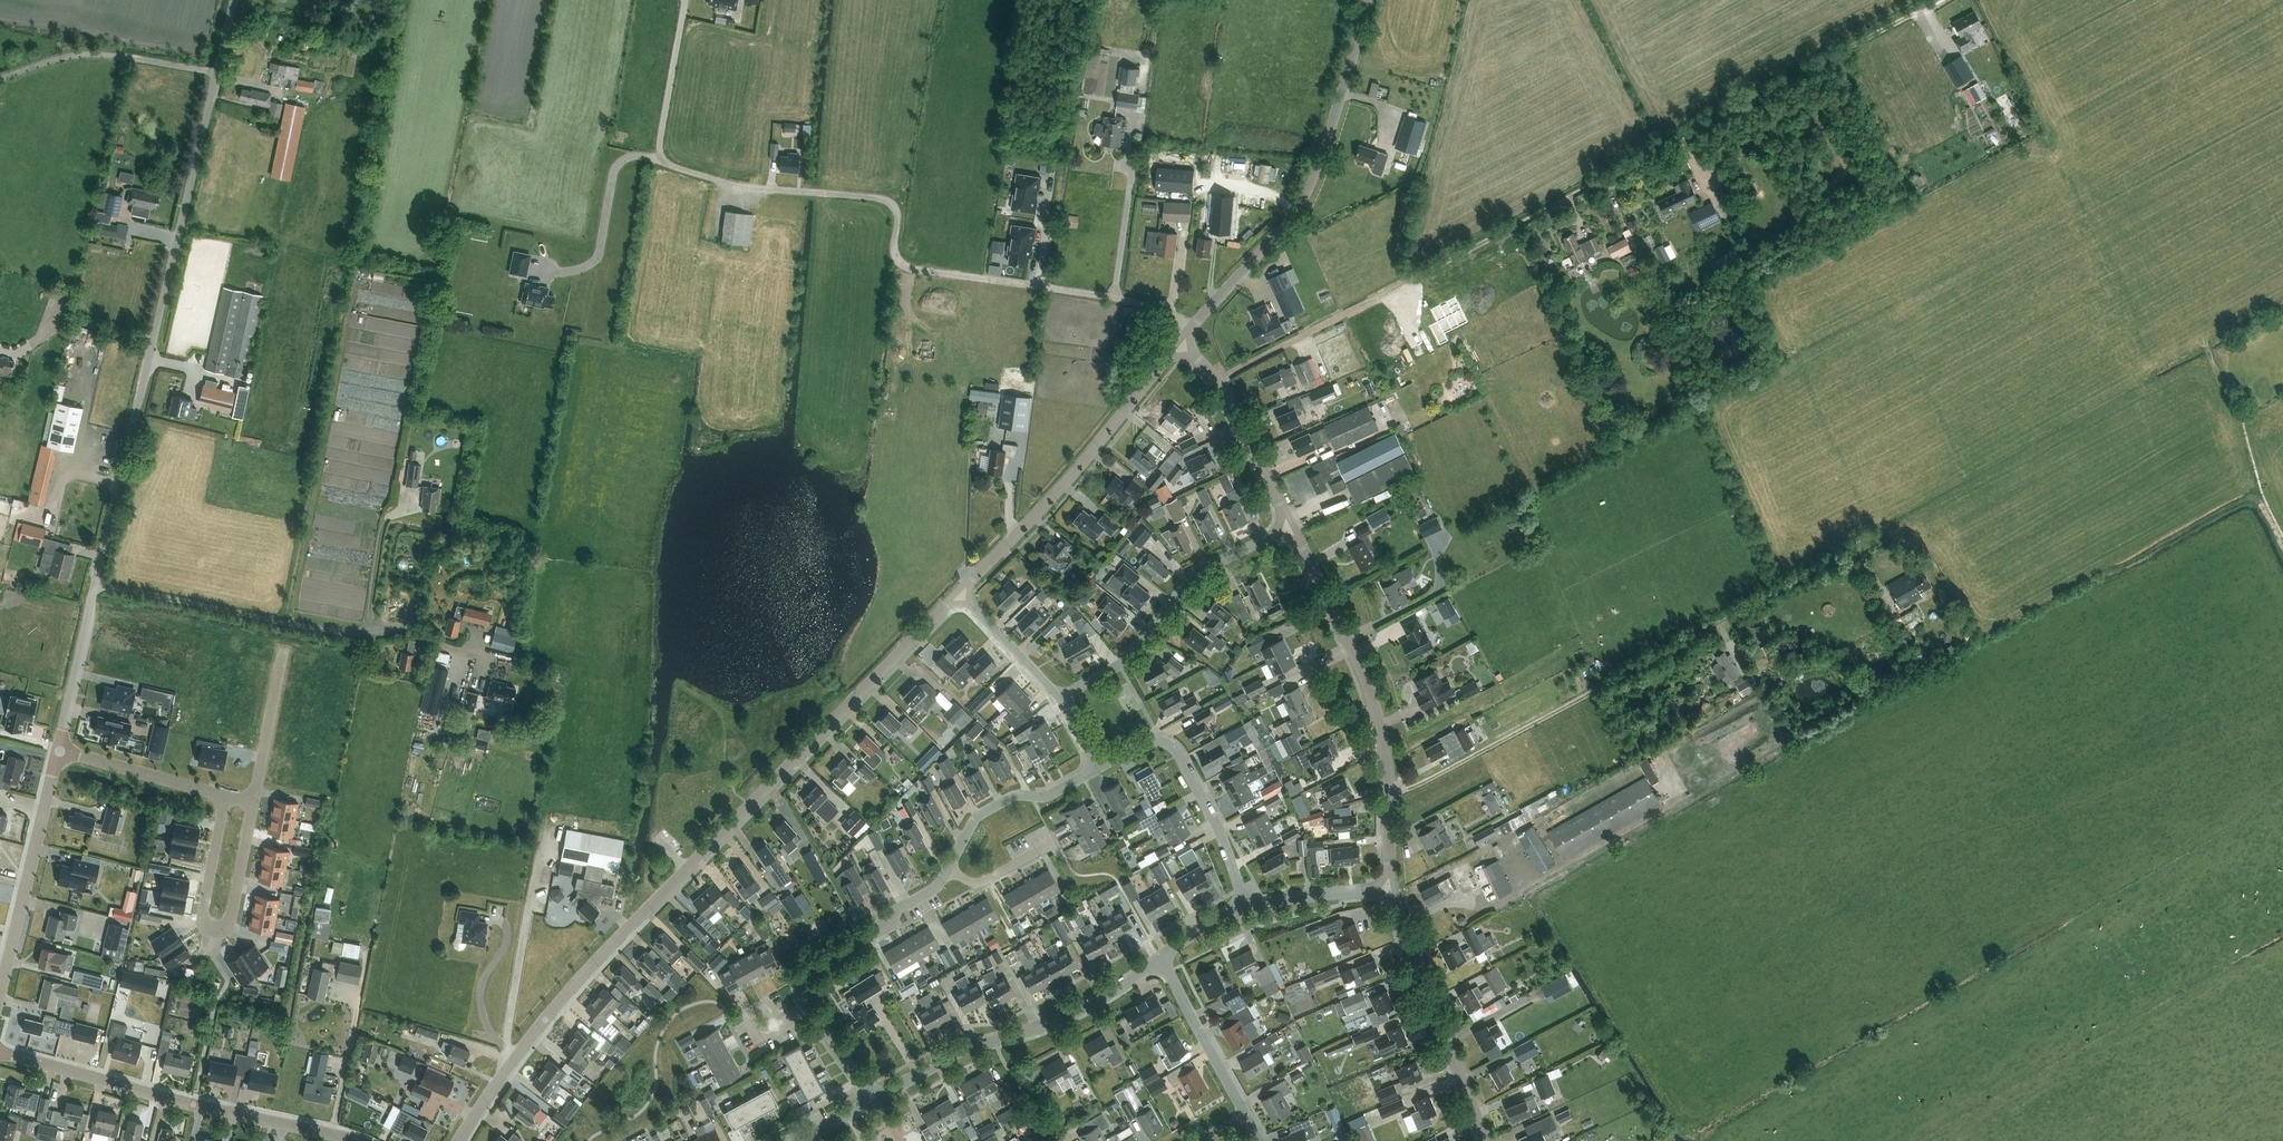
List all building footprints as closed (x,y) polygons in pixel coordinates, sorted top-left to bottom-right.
[(713,4),(713,6),(736,10),(738,0),(709,0),(709,3),(713,4)] [(1981,26),(1982,26),(1976,11),(1956,22),(1962,36),(1956,41),(1962,52),(1976,44),(1969,30),(1981,24),(1981,25),(1981,26)] [(307,50),(308,43),(301,41),(300,49),(307,50)] [(1962,55),(1944,66),(1957,87),(1975,76),(1962,55)] [(313,92),(314,82),(298,79),(300,67),(271,62),(267,84),(313,92)] [(1119,92),(1117,105),(1137,108),(1139,95),(1133,94),(1134,84),(1136,85),(1137,75),(1140,76),(1141,68),(1120,65),(1118,82),(1122,82),(1120,92),(1119,92)] [(1388,97),(1390,86),(1373,82),(1371,93),(1388,97)] [(1976,102),(1987,97),(1978,82),(1968,88),(1976,102)] [(248,102),(270,107),(268,115),(280,117),(283,104),(270,101),(271,94),(251,89),(251,91),(242,89),(240,98),(249,100),(248,102)] [(305,107),(287,103),(272,176),(290,180),(305,107)] [(1395,147),(1416,154),(1427,122),(1405,115),(1395,147)] [(1097,123),(1096,126),(1095,129),(1095,134),(1103,135),(1102,143),(1120,146),(1122,131),(1124,132),(1126,119),(1105,116),(1104,124),(1097,123)] [(2016,117),(2010,120),(2013,128),(2019,125),(2016,117)] [(1358,159),(1357,163),(1364,165),(1365,161),(1373,163),(1372,164),(1373,164),(1372,166),(1372,169),(1373,170),(1375,172),(1379,173),(1382,174),(1388,154),(1378,151),(1378,150),(1360,145),(1356,158),(1358,159)] [(797,172),(799,153),(788,153),(787,156),(781,156),(780,170),(797,172)] [(1246,173),(1247,161),(1231,161),(1231,172),(1246,173)] [(1270,167),(1270,164),(1262,163),(1262,165),(1260,178),(1259,180),(1268,182),(1268,180),(1270,167)] [(1157,167),(1156,189),(1192,192),(1194,170),(1157,167)] [(133,182),(135,172),(121,170),(119,180),(133,182)] [(1039,190),(1041,177),(1017,173),(1014,191),(1038,195),(1038,190),(1039,190)] [(1698,198),(1689,179),(1679,183),(1683,191),(1660,201),(1665,213),(1698,198)] [(146,215),(145,222),(149,206),(157,207),(159,195),(154,194),(155,192),(131,187),(128,203),(134,204),(132,214),(133,212),(146,215)] [(102,190),(97,206),(104,207),(108,192),(107,192),(102,190)] [(1038,195),(1014,191),(1012,209),(1036,213),(1038,200),(1037,200),(1038,195)] [(119,215),(123,195),(108,192),(103,212),(119,215)] [(1214,194),(1211,228),(1231,230),(1234,196),(1214,194)] [(1626,208),(1639,201),(1637,196),(1624,202),(1626,208)] [(1738,198),(1725,205),(1730,215),(1743,209),(1738,198)] [(1191,221),(1192,202),(1164,201),(1163,220),(1191,221)] [(1720,220),(1713,204),(1690,214),(1698,230),(1720,220)] [(749,245),(753,214),(726,211),(722,241),(749,245)] [(1078,228),(1079,216),(1069,215),(1068,226),(1078,228)] [(100,233),(116,236),(118,223),(102,220),(100,233)] [(1033,247),(1034,241),(1035,241),(1037,229),(1012,225),(1009,243),(1033,247)] [(1212,239),(1213,229),(1205,228),(1204,238),(1199,237),(1197,254),(1210,256),(1212,239)] [(1242,236),(1246,240),(1254,232),(1250,228),(1242,236)] [(1152,251),(1157,251),(1157,253),(1175,256),(1178,234),(1160,231),(1160,232),(1154,231),(1152,251)] [(1573,264),(1574,263),(1576,268),(1589,261),(1587,257),(1593,254),(1594,255),(1601,251),(1594,237),(1587,241),(1588,242),(1581,245),(1580,244),(1578,245),(1573,233),(1564,238),(1566,242),(1564,243),(1573,261),(1572,261),(1573,264)] [(1637,246),(1633,237),(1627,240),(1626,238),(1608,247),(1613,257),(1618,255),(1620,257),(1633,250),(1632,249),(1637,246)] [(993,239),(991,248),(1003,250),(1005,241),(993,239)] [(1030,257),(1032,257),(1033,251),(1032,251),(1033,247),(1009,243),(1008,254),(1010,254),(1009,262),(1028,265),(1030,257)] [(1672,259),(1663,243),(1655,248),(1663,263),(1672,259)] [(510,273),(525,276),(530,254),(514,251),(510,273)] [(1636,265),(1628,269),(1631,276),(1639,272),(1636,265)] [(1277,292),(1294,284),(1293,283),(1287,270),(1271,278),(1268,279),(1275,293),(1277,292)] [(385,273),(374,271),(373,280),(383,281),(385,273)] [(552,307),(555,296),(547,295),(549,288),(526,283),(522,302),(544,307),(545,305),(552,307)] [(1294,284),(1277,292),(1289,318),(1305,310),(1294,284)] [(263,295),(244,291),(224,287),(206,369),(225,374),(246,379),(248,370),(246,369),(263,295)] [(1467,321),(1455,297),(1432,309),(1438,320),(1430,324),(1441,344),(1448,340),(1444,333),(1467,321)] [(1276,339),(1275,337),(1285,332),(1278,315),(1272,317),(1266,304),(1251,311),(1257,324),(1251,327),(1259,344),(1268,340),(1269,342),(1276,339)] [(923,335),(921,348),(920,358),(935,360),(938,337),(923,335)] [(1,384),(3,374),(8,375),(10,370),(13,370),(15,361),(9,360),(9,358),(0,355),(0,383),(1,384)] [(1308,360),(1295,365),(1302,384),(1303,383),(1306,390),(1318,385),(1315,378),(1316,378),(1308,360)] [(1291,367),(1263,378),(1269,391),(1284,384),(1286,387),(1298,382),(1291,367)] [(231,410),(235,393),(216,388),(218,381),(207,379),(205,385),(204,385),(200,402),(231,410)] [(397,403),(406,404),(407,388),(411,388),(412,380),(404,379),(403,391),(397,391),(397,403)] [(1370,383),(1365,385),(1369,394),(1374,392),(1370,383)] [(62,399),(65,386),(58,384),(55,397),(62,399)] [(1315,404),(1338,395),(1334,384),(1310,393),(1315,404)] [(1004,394),(999,427),(1026,431),(1031,397),(1004,394)] [(193,400),(174,395),(170,413),(194,419),(197,408),(191,407),(193,400)] [(1298,415),(1306,411),(1300,396),(1288,401),(1292,411),(1279,416),(1284,429),(1301,422),(1298,415)] [(988,403),(984,403),(985,401),(981,400),(981,402),(979,402),(978,411),(987,413),(988,403)] [(57,402),(47,445),(74,451),(83,408),(57,402)] [(1165,416),(1183,431),(1194,418),(1183,409),(1182,411),(1175,404),(1165,416)] [(1331,438),(1336,448),(1372,432),(1362,409),(1326,426),(1326,427),(1310,434),(1309,433),(1293,441),(1299,456),(1300,455),(1299,454),(1315,447),(1315,448),(1316,448),(1315,445),(1331,438)] [(1416,473),(1396,434),(1340,462),(1346,475),(1344,476),(1358,503),(1416,473)] [(1199,446),(1194,436),(1180,443),(1185,453),(1199,446)] [(991,449),(988,472),(1003,474),(1006,456),(1017,458),(1018,446),(1004,443),(1003,451),(991,449)] [(328,448),(324,493),(328,493),(330,478),(332,478),(333,471),(342,472),(343,459),(353,460),(354,450),(328,448)] [(1129,460),(1140,469),(1140,470),(1148,476),(1157,464),(1154,461),(1157,457),(1149,450),(1145,454),(1138,449),(1129,460)] [(1196,457),(1187,462),(1197,481),(1210,474),(1208,469),(1216,465),(1210,452),(1197,458),(1196,457)] [(1330,473),(1340,468),(1333,455),(1313,466),(1317,473),(1310,477),(1318,492),(1328,487),(1325,482),(1333,478),(1330,473)] [(1147,483),(1155,490),(1175,465),(1167,459),(1147,483)] [(387,463),(383,479),(392,481),(394,470),(389,469),(390,464),(387,463)] [(421,465),(409,463),(406,485),(418,487),(421,465)] [(1167,477),(1174,483),(1184,470),(1177,465),(1167,477)] [(47,472),(36,469),(29,502),(39,505),(47,472)] [(1137,500),(1145,490),(1133,480),(1128,486),(1116,476),(1106,489),(1122,502),(1126,505),(1129,504),(1134,498),(1137,500)] [(1146,484),(1136,476),(1133,480),(1143,488),(1146,484)] [(1347,487),(1342,479),(1330,485),(1334,493),(1347,487)] [(422,502),(424,502),(423,509),(435,511),(436,503),(449,505),(452,485),(440,483),(439,487),(424,485),(422,502)] [(1172,498),(1166,485),(1156,490),(1162,503),(1172,498)] [(1204,506),(1213,501),(1205,486),(1197,491),(1204,506)] [(1224,508),(1234,528),(1247,521),(1240,506),(1247,503),(1239,487),(1227,493),(1232,504),(1224,508)] [(1178,498),(1160,506),(1163,513),(1169,510),(1174,521),(1186,516),(1178,498)] [(1318,511),(1320,517),(1345,507),(1342,500),(1318,511)] [(1202,532),(1204,531),(1208,540),(1219,535),(1215,526),(1217,525),(1209,510),(1207,507),(1202,509),(1200,515),(1195,517),(1202,532)] [(1391,518),(1385,507),(1367,517),(1373,529),(1391,518)] [(1090,515),(1084,509),(1074,521),(1079,526),(1078,527),(1094,540),(1104,529),(1112,535),(1119,525),(1105,513),(1100,520),(1091,513),(1090,515)] [(1518,523),(1514,514),(1506,519),(1510,527),(1518,523)] [(1436,516),(1430,519),(1435,529),(1441,526),(1436,516)] [(1154,532),(1140,521),(1128,536),(1141,548),(1154,532)] [(17,540),(42,547),(47,528),(22,522),(17,540)] [(1182,553),(1192,548),(1189,542),(1191,541),(1182,524),(1163,533),(1172,544),(1174,544),(1176,544),(1178,548),(1179,547),(1182,553)] [(1367,534),(1372,531),(1369,525),(1356,532),(1360,538),(1361,537),(1363,541),(1350,548),(1362,570),(1376,563),(1369,551),(1374,548),(1367,534)] [(1057,543),(1058,544),(1056,547),(1049,541),(1039,553),(1057,568),(1067,557),(1066,556),(1074,546),(1063,536),(1057,543)] [(74,555),(58,550),(61,542),(48,538),(45,552),(44,552),(41,561),(53,564),(50,573),(68,577),(74,555)] [(1117,550),(1123,555),(1127,550),(1122,545),(1117,550)] [(1162,581),(1170,571),(1162,565),(1163,564),(1150,553),(1138,569),(1152,580),(1153,580),(1152,579),(1155,576),(1162,581)] [(1150,595),(1135,582),(1140,576),(1124,563),(1114,575),(1128,587),(1122,595),(1139,609),(1150,595)] [(1387,578),(1390,584),(1384,588),(1394,607),(1408,600),(1401,585),(1406,582),(1406,583),(1410,580),(1414,574),(1409,566),(1387,578)] [(1932,586),(1924,570),(1912,576),(1910,573),(1890,583),(1902,606),(1923,596),(1921,592),(1932,586)] [(1033,582),(1040,590),(1048,583),(1040,575),(1033,582)] [(1268,609),(1272,617),(1284,611),(1280,603),(1273,606),(1271,603),(1272,603),(1265,588),(1264,588),(1259,578),(1246,585),(1255,602),(1253,604),(1256,610),(1258,609),(1258,610),(1267,606),(1268,609)] [(1036,591),(1029,584),(1021,592),(1010,581),(993,597),(1006,610),(1019,597),(1024,603),(1036,591)] [(1046,595),(1052,589),(1054,588),(1049,583),(1042,591),(1046,595)] [(1059,597),(1052,589),(1046,595),(1045,597),(1052,604),(1059,597)] [(1239,593),(1231,597),(1239,613),(1247,609),(1239,593)] [(1045,603),(1037,595),(1026,605),(1031,610),(1018,623),(1030,635),(1046,619),(1038,610),(1045,603)] [(1122,619),(1127,612),(1107,596),(1101,603),(1098,607),(1103,612),(1098,618),(1102,621),(1102,622),(1118,635),(1127,623),(1122,619)] [(1436,604),(1444,618),(1457,611),(1449,596),(1436,604)] [(1206,613),(1212,618),(1206,625),(1216,634),(1223,626),(1224,627),(1233,615),(1215,601),(1206,613)] [(457,635),(460,625),(461,625),(463,618),(486,624),(488,613),(458,605),(454,618),(450,617),(446,633),(457,635)] [(1924,619),(1918,608),(1902,617),(1907,627),(1924,619)] [(1069,614),(1070,613),(1066,610),(1061,615),(1065,618),(1069,614)] [(1081,636),(1075,639),(1086,656),(1096,650),(1089,637),(1097,633),(1097,632),(1088,622),(1087,619),(1082,617),(1073,622),(1077,628),(1081,636)] [(1418,618),(1403,626),(1410,638),(1403,642),(1411,658),(1434,646),(1425,631),(1424,631),(1418,618)] [(1058,627),(1054,622),(1043,633),(1047,638),(1058,627)] [(1220,650),(1226,643),(1212,632),(1207,638),(1194,627),(1184,639),(1200,652),(1206,646),(1211,650),(1215,645),(1220,650)] [(513,651),(517,637),(495,631),(492,645),(513,651)] [(956,658),(971,643),(961,634),(956,639),(954,637),(945,647),(956,658)] [(1072,664),(1086,656),(1075,639),(1067,643),(1063,636),(1058,638),(1072,664)] [(1262,650),(1268,662),(1289,651),(1283,639),(1268,647),(1264,639),(1248,647),(1253,655),(1262,650)] [(407,653),(403,652),(400,668),(411,670),(413,659),(415,659),(418,641),(410,640),(407,653)] [(1243,649),(1237,644),(1233,650),(1239,654),(1243,649)] [(379,648),(371,647),(369,658),(377,660),(379,648)] [(1274,674),(1296,664),(1289,651),(1268,662),(1274,674)] [(971,666),(967,661),(957,670),(966,679),(972,673),(980,681),(997,665),(985,653),(971,666)] [(1739,677),(1741,676),(1736,666),(1735,666),(1733,663),(1734,663),(1730,654),(1726,656),(1724,653),(1716,657),(1719,663),(1715,665),(1713,668),(1718,677),(1722,678),(1725,685),(1733,680),(1736,685),(1742,682),(1739,677)] [(935,662),(948,674),(956,666),(943,654),(935,662)] [(1166,670),(1172,667),(1179,673),(1184,666),(1172,657),(1167,663),(1163,665),(1162,662),(1144,672),(1151,685),(1169,675),(1166,670)] [(1427,676),(1426,675),(1424,676),(1425,677),(1416,682),(1422,695),(1417,697),(1424,709),(1429,706),(1429,707),(1449,697),(1448,696),(1455,692),(1449,681),(1443,684),(1436,671),(1427,676)] [(1737,685),(1743,696),(1760,688),(1754,676),(1737,685)] [(1250,697),(1267,688),(1262,677),(1244,686),(1250,697)] [(516,688),(506,685),(507,683),(492,679),(487,696),(504,701),(505,699),(512,701),(516,688)] [(1475,679),(1460,687),(1466,698),(1481,691),(1475,679)] [(1006,706),(1022,691),(1013,681),(997,696),(1006,706)] [(936,691),(928,683),(922,690),(916,684),(903,697),(917,710),(918,709),(920,711),(923,707),(927,711),(936,700),(935,693),(936,691)] [(1285,692),(1281,684),(1268,690),(1272,698),(1285,692)] [(103,699),(104,699),(103,704),(101,704),(131,712),(131,711),(129,711),(133,694),(135,695),(135,694),(133,694),(134,689),(119,686),(118,690),(105,687),(105,688),(106,688),(103,699)] [(145,686),(143,697),(166,701),(164,708),(166,708),(166,710),(166,711),(168,711),(168,708),(170,708),(174,693),(145,686)] [(1301,748),(1295,738),(1305,733),(1305,732),(1302,733),(1299,727),(1315,718),(1299,687),(1285,694),(1288,700),(1284,702),(1293,718),(1286,721),(1292,733),(1282,739),(1290,753),(1301,748)] [(989,688),(978,698),(969,708),(974,713),(995,693),(989,688)] [(462,708),(474,711),(479,693),(467,690),(462,708)] [(1186,714),(1201,706),(1195,696),(1185,701),(1179,690),(1159,700),(1167,715),(1182,707),(1186,714)] [(1030,700),(1022,691),(1006,706),(1011,711),(1005,717),(1015,729),(1033,712),(1026,704),(1030,700)] [(1247,698),(1244,692),(1234,697),(1237,703),(1247,698)] [(1228,694),(1222,698),(1227,706),(1233,703),(1228,694)] [(9,714),(5,728),(21,732),(25,718),(34,720),(38,702),(35,701),(35,698),(28,697),(27,699),(10,695),(6,714),(9,714)] [(1721,710),(1734,703),(1730,696),(1717,703),(1721,710)] [(422,708),(437,712),(439,702),(425,698),(422,708)] [(942,714),(953,724),(966,711),(955,700),(942,714)] [(1709,716),(1717,711),(1713,704),(1705,709),(1709,716)] [(1193,743),(1211,733),(1205,722),(1215,716),(1210,707),(1195,716),(1199,722),(1185,729),(1193,743)] [(918,728),(909,718),(903,724),(901,723),(889,711),(888,712),(886,711),(875,723),(888,736),(896,728),(903,734),(905,736),(910,732),(912,734),(918,728)] [(99,716),(95,732),(104,734),(103,739),(126,745),(131,723),(99,716)] [(1033,743),(1051,732),(1045,721),(1037,725),(1033,717),(1024,722),(1013,730),(1019,741),(1029,736),(1033,743)] [(993,723),(990,720),(985,725),(991,730),(993,727),(993,723)] [(467,735),(470,723),(461,721),(458,732),(467,735)] [(984,728),(977,722),(973,726),(979,733),(984,728)] [(155,724),(149,748),(164,751),(169,727),(155,724)] [(1242,724),(1224,734),(1229,742),(1238,736),(1246,732),(1242,724)] [(939,730),(943,743),(954,740),(950,727),(939,730)] [(1465,728),(1455,733),(1459,740),(1464,750),(1474,745),(1480,742),(1473,730),(1467,733),(1465,728)] [(1000,741),(988,730),(982,736),(993,747),(1000,741)] [(1048,758),(1044,751),(1057,743),(1051,732),(1033,743),(1038,753),(1031,758),(1034,765),(1048,758)] [(1441,740),(1426,749),(1432,761),(1448,752),(1445,747),(1459,740),(1455,733),(1442,741),(1441,740)] [(881,759),(880,757),(885,752),(878,745),(866,734),(858,743),(869,753),(864,757),(863,756),(875,768),(876,768),(874,766),(881,759)] [(1224,734),(1212,740),(1216,748),(1200,756),(1207,769),(1228,757),(1224,750),(1231,746),(1229,742),(1224,734)] [(475,746),(486,749),(489,740),(477,737),(475,746)] [(1315,751),(1308,754),(1315,768),(1317,767),(1322,777),(1335,771),(1330,761),(1335,758),(1333,753),(1337,751),(1337,750),(1336,751),(1330,739),(1330,738),(1330,737),(1312,747),(1313,747),(1315,751)] [(196,749),(202,750),(200,762),(200,763),(209,764),(224,766),(227,750),(220,749),(221,743),(198,739),(196,749)] [(1018,749),(1014,740),(1007,744),(1012,752),(1018,749)] [(898,760),(903,755),(895,748),(891,752),(898,760)] [(967,764),(972,773),(966,776),(976,794),(989,787),(979,769),(978,770),(976,766),(982,762),(975,749),(967,753),(972,762),(967,764)] [(1013,774),(1009,766),(1010,765),(1002,750),(987,759),(996,774),(998,772),(1002,780),(1013,774)] [(930,753),(917,765),(923,772),(936,759),(930,753)] [(946,777),(956,770),(948,755),(937,762),(946,777)] [(10,789),(10,788),(10,787),(11,781),(19,782),(23,767),(24,768),(26,760),(9,756),(7,764),(0,762),(0,787),(10,789)] [(1242,756),(1231,762),(1234,766),(1244,760),(1242,756)] [(859,776),(853,770),(855,768),(844,757),(831,771),(837,777),(834,780),(841,788),(849,780),(852,783),(859,776)] [(1245,760),(1233,767),(1237,774),(1223,781),(1230,793),(1259,777),(1255,770),(1251,772),(1245,760)] [(864,764),(859,769),(870,779),(875,774),(864,764)] [(1148,766),(1136,773),(1139,777),(1137,778),(1146,794),(1149,792),(1152,797),(1151,797),(1155,797),(1159,794),(1162,791),(1160,792),(1157,787),(1161,785),(1152,770),(1151,771),(1148,766)] [(920,780),(927,792),(935,788),(928,776),(920,780)] [(908,777),(902,782),(905,785),(908,788),(913,783),(914,783),(910,779),(908,777)] [(1253,803),(1265,797),(1259,787),(1263,785),(1259,777),(1230,793),(1236,805),(1250,798),(1253,803)] [(1645,777),(1548,832),(1564,860),(1661,805),(1645,777)] [(1340,798),(1352,792),(1345,778),(1326,787),(1331,798),(1322,803),(1325,810),(1343,805),(1340,798)] [(1304,788),(1300,781),(1294,784),(1291,779),(1284,782),(1291,795),(1304,788)] [(1280,780),(1272,785),(1276,793),(1285,788),(1280,780)] [(965,800),(955,782),(943,789),(953,807),(965,800)] [(1494,782),(1483,788),(1485,793),(1491,790),(1497,787),(1494,782)] [(1118,783),(1105,790),(1120,816),(1124,814),(1123,812),(1124,812),(1121,806),(1129,802),(1118,783)] [(814,810),(814,809),(822,817),(834,805),(826,798),(827,796),(816,786),(803,799),(814,810)] [(1483,788),(1479,790),(1483,796),(1482,796),(1492,815),(1502,810),(1491,790),(1485,793),(1483,788)] [(1264,800),(1268,808),(1282,801),(1278,793),(1264,800)] [(1558,793),(1551,797),(1553,802),(1561,799),(1558,793)] [(931,823),(932,822),(934,826),(944,821),(942,817),(943,816),(932,795),(919,802),(923,809),(920,810),(920,813),(923,817),(925,818),(927,816),(931,823)] [(307,797),(306,805),(319,808),(320,800),(307,797)] [(1148,815),(1154,812),(1145,797),(1139,801),(1148,815)] [(271,815),(296,820),(299,804),(275,799),(271,815)] [(909,815),(916,812),(909,799),(902,802),(909,815)] [(1091,817),(1099,812),(1093,802),(1085,806),(1083,801),(1064,812),(1086,852),(1105,841),(1102,836),(1110,832),(1104,822),(1096,826),(1091,817)] [(108,806),(103,824),(95,822),(96,818),(83,815),(83,814),(76,812),(75,816),(71,815),(68,823),(75,825),(74,827),(92,832),(94,826),(102,828),(102,829),(115,833),(121,810),(108,806)] [(159,822),(170,824),(173,810),(162,808),(159,822)] [(1164,831),(1183,821),(1177,810),(1158,820),(1155,813),(1140,820),(1144,828),(1153,823),(1155,828),(1158,834),(1164,831)] [(856,812),(843,825),(853,835),(866,822),(856,812)] [(1245,823),(1252,834),(1271,824),(1265,812),(1245,823)] [(1324,818),(1322,812),(1307,816),(1309,823),(1324,818)] [(1115,830),(1124,824),(1117,813),(1108,818),(1115,830)] [(292,836),(296,820),(271,815),(268,832),(292,836)] [(1353,829),(1353,828),(1357,827),(1356,816),(1352,816),(1352,815),(1328,817),(1330,831),(1353,829)] [(891,823),(887,817),(881,820),(879,821),(883,830),(892,825),(891,823)] [(1431,856),(1446,847),(1439,834),(1445,831),(1439,818),(1424,825),(1428,832),(1420,836),(1431,856)] [(1517,827),(1515,823),(1516,823),(1513,818),(1496,827),(1501,836),(1517,827)] [(785,841),(781,844),(789,853),(797,845),(795,843),(801,838),(796,832),(785,820),(774,829),(785,841)] [(906,845),(911,842),(916,850),(925,844),(921,837),(923,836),(915,821),(902,828),(905,833),(901,835),(906,845)] [(1183,821),(1164,831),(1170,842),(1189,832),(1183,821)] [(200,828),(176,823),(173,839),(197,844),(200,828)] [(1278,835),(1271,824),(1252,834),(1258,846),(1278,835)] [(1474,836),(1479,844),(1497,834),(1493,826),(1474,836)] [(1542,871),(1555,863),(1533,827),(1520,835),(1542,871)] [(876,849),(884,845),(875,828),(868,832),(876,849)] [(1286,842),(1300,835),(1296,828),(1283,835),(1286,842)] [(561,860),(618,871),(624,840),(567,829),(561,860)] [(1298,839),(1300,855),(1309,854),(1307,838),(1298,839)] [(197,844),(173,839),(169,856),(193,861),(197,844)] [(1324,849),(1323,841),(1309,842),(1310,850),(1324,849)] [(787,874),(766,843),(756,850),(765,864),(769,861),(774,869),(771,872),(777,881),(787,874)] [(1176,851),(1180,859),(1194,851),(1190,843),(1176,851)] [(311,848),(295,845),(294,854),(309,857),(311,848)] [(1155,853),(1158,858),(1159,859),(1170,852),(1167,846),(1155,853)] [(1333,866),(1354,864),(1354,861),(1361,861),(1359,848),(1352,848),(1352,846),(1331,848),(1333,866)] [(265,847),(262,863),(286,868),(289,852),(265,847)] [(909,866),(899,847),(886,854),(896,872),(909,866)] [(875,892),(887,885),(880,871),(886,868),(875,848),(868,852),(872,860),(861,866),(875,892)] [(818,883),(827,879),(812,850),(803,855),(818,883)] [(1148,863),(1158,858),(1155,853),(1154,850),(1144,856),(1145,858),(1148,863)] [(1284,852),(1266,861),(1267,863),(1262,865),(1267,875),(1272,872),(1273,874),(1290,865),(1284,852)] [(1493,855),(1481,861),(1497,896),(1510,890),(1493,855)] [(1145,858),(1138,862),(1141,867),(1148,863),(1145,858)] [(1164,858),(1158,861),(1158,863),(1161,867),(1168,879),(1174,876),(1166,861),(1164,858)] [(84,891),(87,879),(96,881),(100,865),(75,859),(73,867),(63,865),(61,875),(59,874),(57,880),(59,881),(59,883),(75,887),(74,889),(84,891)] [(158,864),(150,862),(149,870),(157,871),(158,864)] [(558,874),(572,876),(574,864),(561,862),(558,874)] [(283,884),(286,868),(262,863),(259,880),(283,884)] [(740,865),(739,865),(735,867),(736,869),(733,871),(743,885),(738,889),(745,899),(761,887),(755,879),(743,863),(740,865)] [(1159,884),(1168,879),(1161,867),(1158,863),(1149,868),(1159,884)] [(1312,865),(1311,865),(1312,877),(1321,876),(1319,864),(1312,865)] [(844,870),(850,881),(842,886),(852,904),(863,898),(856,884),(862,880),(854,865),(844,870)] [(1199,891),(1211,884),(1201,866),(1189,873),(1199,891)] [(134,868),(131,879),(136,880),(139,881),(141,870),(134,868)] [(1060,890),(1049,869),(1037,876),(1049,896),(1060,890)] [(1187,898),(1199,891),(1189,873),(1177,880),(1187,898)] [(190,881),(165,876),(162,892),(186,897),(190,881)] [(1037,876),(1026,882),(1038,902),(1049,896),(1037,876)] [(1443,895),(1452,890),(1457,887),(1452,876),(1447,878),(1437,883),(1422,891),(1428,903),(1444,895),(1443,895)] [(578,901),(575,904),(580,909),(580,911),(580,915),(581,918),(584,919),(588,919),(589,918),(591,919),(599,911),(587,899),(596,889),(586,880),(579,886),(577,884),(574,888),(579,893),(575,897),(578,901)] [(1139,896),(1130,880),(1123,885),(1131,900),(1139,896)] [(1038,902),(1026,882),(1015,889),(1027,909),(1038,902)] [(1099,894),(1105,904),(1110,901),(1108,897),(1121,890),(1117,883),(1099,894)] [(740,902),(730,890),(724,895),(714,884),(704,893),(717,909),(721,914),(724,911),(727,907),(731,904),(734,907),(740,902)] [(303,887),(295,886),(294,893),(302,895),(303,887)] [(552,887),(551,897),(562,897),(563,888),(552,887)] [(1162,912),(1174,905),(1164,887),(1152,894),(1162,912)] [(127,888),(123,907),(111,904),(109,914),(131,919),(138,890),(127,888)] [(1016,915),(1027,909),(1015,889),(1004,895),(1016,915)] [(1068,906),(1074,902),(1068,890),(1061,894),(1068,906)] [(186,897),(162,892),(159,908),(183,913),(186,897)] [(760,901),(766,910),(779,901),(773,892),(760,901)] [(780,900),(794,919),(805,911),(791,892),(780,900)] [(721,931),(708,917),(717,909),(704,893),(693,902),(703,913),(696,919),(707,930),(714,937),(721,931)] [(1150,919),(1162,912),(1152,894),(1140,901),(1150,919)] [(256,895),(252,911),(277,916),(280,900),(256,895)] [(988,923),(999,917),(987,897),(977,903),(988,923)] [(1110,901),(1105,904),(1121,932),(1133,926),(1123,908),(1114,912),(1113,909),(1114,909),(1110,901)] [(977,903),(965,910),(976,930),(988,923),(977,903)] [(1103,929),(1109,939),(1121,932),(1105,904),(1099,907),(1104,915),(1105,914),(1107,917),(1099,921),(1103,929)] [(293,905),(291,916),(297,918),(299,907),(293,905)] [(1058,912),(1055,906),(1044,912),(1048,918),(1058,912)] [(1070,911),(1080,928),(1085,925),(1076,908),(1070,911)] [(487,923),(477,922),(478,913),(462,910),(460,922),(466,923),(463,941),(475,943),(475,944),(485,946),(486,938),(485,938),(487,923)] [(750,918),(753,914),(749,910),(743,915),(747,920),(750,918)] [(965,910),(953,917),(965,937),(976,930),(965,910)] [(63,939),(67,924),(75,926),(78,915),(62,911),(60,918),(51,915),(46,935),(63,939)] [(273,933),(277,916),(252,911),(249,928),(273,933)] [(140,921),(146,922),(148,915),(141,913),(140,921)] [(682,914),(673,923),(688,937),(692,934),(698,940),(702,935),(715,948),(720,943),(693,917),(689,921),(682,914)] [(1042,915),(1034,920),(1037,926),(1046,922),(1042,915)] [(1067,932),(1074,928),(1067,916),(1060,920),(1067,932)] [(965,937),(953,917),(942,923),(954,943),(965,937)] [(1058,917),(1051,922),(1064,945),(1072,941),(1058,917)] [(1343,953),(1345,953),(1347,954),(1349,953),(1351,951),(1352,949),(1351,948),(1363,943),(1355,923),(1344,928),(1340,919),(1325,924),(1332,941),(1337,939),(1341,949),(1341,948),(1343,953)] [(331,923),(314,920),(312,936),(328,939),(331,923)] [(1018,933),(1018,932),(1021,931),(1023,929),(1024,929),(1019,921),(1013,924),(1018,933)] [(1109,939),(1103,929),(1095,933),(1094,930),(1095,929),(1091,922),(1086,925),(1102,953),(1114,947),(1109,939)] [(105,945),(103,954),(121,959),(124,950),(118,948),(123,926),(110,923),(105,945)] [(1086,934),(1088,937),(1080,942),(1090,960),(1102,953),(1086,925),(1081,928),(1085,935),(1086,934)] [(929,926),(918,932),(929,953),(940,946),(929,926)] [(1005,930),(1010,939),(1017,935),(1012,926),(1005,930)] [(1456,946),(1443,952),(1451,968),(1467,960),(1467,959),(1475,955),(1485,950),(1472,926),(1463,931),(1470,946),(1462,950),(1459,944),(1456,946)] [(172,927),(152,941),(161,955),(181,941),(172,927)] [(800,930),(806,938),(810,936),(804,927),(800,930)] [(1308,931),(1310,937),(1318,934),(1315,928),(1308,931)] [(290,934),(277,931),(275,941),(288,943),(290,934)] [(678,947),(664,932),(655,941),(656,943),(653,947),(666,960),(668,959),(673,963),(684,952),(678,947)] [(918,959),(929,953),(918,932),(906,939),(918,959)] [(1043,933),(1040,934),(1042,939),(1041,939),(1046,948),(1050,945),(1043,933)] [(1480,940),(1482,945),(1491,940),(1489,935),(1480,940)] [(906,939),(895,945),(907,966),(918,959),(906,939)] [(996,939),(988,944),(991,949),(999,944),(996,939)] [(271,940),(269,949),(283,952),(285,943),(271,940)] [(1494,945),(1491,940),(1482,945),(1485,949),(1494,945)] [(181,941),(161,955),(170,969),(191,955),(181,941)] [(332,951),(342,953),(357,956),(360,944),(344,941),(344,943),(334,941),(332,951)] [(1055,942),(1050,945),(1066,973),(1078,967),(1068,949),(1060,953),(1058,950),(1060,949),(1055,942)] [(242,954),(255,974),(269,965),(255,945),(242,954)] [(896,972),(907,966),(895,945),(884,952),(896,972)] [(1052,957),(1044,962),(1054,980),(1066,973),(1050,945),(1046,948),(1045,948),(1049,955),(1051,954),(1052,957)] [(63,949),(54,946),(53,950),(43,947),(39,964),(64,971),(68,953),(62,951),(63,949)] [(779,966),(769,947),(758,953),(768,972),(779,966)] [(952,950),(959,962),(965,959),(958,947),(952,950)] [(948,948),(942,951),(949,965),(955,962),(948,948)] [(697,972),(705,964),(690,949),(682,956),(697,972)] [(1279,990),(1267,965),(1261,968),(1252,949),(1233,959),(1241,976),(1255,969),(1263,985),(1269,995),(1279,990)] [(755,979),(768,972),(758,953),(756,950),(743,957),(755,979)] [(675,970),(662,958),(657,962),(646,951),(637,960),(652,974),(656,970),(665,980),(675,970)] [(1004,955),(1010,964),(1016,961),(1011,951),(1004,955)] [(716,971),(727,960),(720,953),(709,964),(716,971)] [(255,974),(242,954),(228,963),(241,983),(255,974)] [(986,969),(993,965),(988,955),(981,958),(986,969)] [(1042,987),(1054,980),(1044,962),(1036,966),(1035,963),(1036,962),(1032,955),(1027,958),(1042,987)] [(731,968),(741,987),(755,979),(743,957),(729,964),(731,968)] [(1021,975),(1027,987),(1031,993),(1042,987),(1027,958),(1022,961),(1026,968),(1027,968),(1029,970),(1021,975)] [(1359,966),(1351,969),(1351,968),(1341,972),(1345,982),(1355,978),(1357,985),(1366,981),(1365,978),(1380,972),(1375,960),(1359,966)] [(315,968),(309,995),(324,999),(330,972),(338,973),(337,978),(359,983),(362,966),(340,961),(340,964),(323,961),(322,969),(315,968)] [(972,971),(979,968),(975,961),(969,965),(972,971)] [(1269,964),(1279,984),(1283,982),(1285,982),(1275,961),(1269,964)] [(932,976),(939,971),(934,963),(927,967),(932,976)] [(284,987),(288,966),(280,964),(275,986),(284,987)] [(624,993),(633,984),(638,990),(642,985),(637,980),(638,979),(623,965),(614,974),(620,979),(616,983),(625,992),(624,993)] [(1313,976),(1317,985),(1340,976),(1337,966),(1313,976)] [(74,978),(100,984),(102,974),(76,968),(74,978)] [(731,968),(720,974),(730,993),(741,987),(731,968)] [(1220,992),(1227,1004),(1243,996),(1239,987),(1228,993),(1215,968),(1199,976),(1210,997),(1220,992)] [(1495,993),(1505,987),(1494,968),(1484,973),(1495,993)] [(993,969),(988,972),(1004,1001),(1016,994),(1006,976),(997,980),(996,978),(997,977),(993,969)] [(124,971),(121,984),(155,993),(158,979),(124,971)] [(678,992),(687,982),(676,972),(666,981),(678,992)] [(988,972),(983,975),(987,983),(988,982),(990,985),(982,989),(988,999),(987,999),(992,1007),(1004,1001),(988,972)] [(881,986),(874,974),(851,988),(858,1000),(881,986)] [(920,986),(927,982),(923,974),(916,979),(920,986)] [(1542,987),(1550,1001),(1573,988),(1565,974),(1542,987)] [(966,975),(960,978),(976,1006),(987,999),(988,999),(982,989),(978,981),(970,986),(968,983),(970,982),(966,975)] [(976,1006),(960,978),(955,981),(959,988),(961,987),(962,990),(954,995),(964,1013),(976,1006)] [(72,1019),(77,1000),(76,1000),(79,989),(62,984),(62,983),(46,979),(39,1005),(55,1009),(57,1003),(63,1005),(60,1016),(72,1019)] [(655,1001),(662,994),(649,981),(642,988),(655,1001)] [(906,986),(898,990),(903,998),(918,989),(914,981),(906,986)] [(1473,988),(1472,988),(1459,995),(1469,1012),(1482,1004),(1479,999),(1484,996),(1478,985),(1473,988)] [(1339,998),(1348,994),(1345,987),(1336,991),(1339,998)] [(618,1000),(604,988),(595,998),(610,1012),(615,1006),(627,1016),(636,1006),(623,994),(618,1000)] [(1347,1013),(1368,1004),(1363,990),(1341,999),(1347,1013)] [(1387,1010),(1394,1007),(1388,991),(1371,998),(1376,1011),(1369,1014),(1374,1026),(1390,1019),(1387,1010)] [(1514,991),(1508,995),(1511,1000),(1512,1002),(1518,998),(1517,996),(1514,991)] [(929,993),(924,996),(939,1024),(951,1017),(941,999),(933,1004),(931,1001),(933,1000),(929,993)] [(124,1016),(126,996),(116,995),(113,1014),(124,1016)] [(1162,1010),(1153,995),(1136,1004),(1137,1005),(1125,1012),(1133,1027),(1162,1010)] [(909,996),(904,999),(909,1008),(914,1005),(909,996)] [(927,1031),(939,1024),(924,996),(918,999),(922,1006),(924,1005),(926,1008),(917,1013),(927,1031)] [(605,1017),(610,1012),(595,998),(586,1008),(596,1017),(591,1023),(602,1033),(603,1032),(609,1038),(617,1028),(605,1017)] [(1178,1013),(1170,999),(1164,1002),(1172,1017),(1178,1013)] [(859,1030),(864,1026),(867,1031),(875,1025),(874,1022),(880,1018),(873,1007),(869,1010),(865,1003),(851,1011),(858,1021),(855,1023),(859,1030)] [(1234,1023),(1223,1030),(1233,1048),(1250,1039),(1250,1038),(1258,1034),(1250,1021),(1255,1019),(1248,1006),(1230,1016),(1234,1023)] [(1280,1021),(1288,1024),(1291,1015),(1283,1012),(1280,1021)] [(57,1017),(45,1014),(43,1022),(26,1018),(23,1029),(41,1034),(42,1029),(53,1032),(53,1031),(56,1018),(57,1017)] [(56,1018),(53,1031),(73,1036),(76,1024),(56,1018)] [(645,1018),(638,1026),(642,1030),(649,1021),(645,1018)] [(99,1027),(76,1022),(76,1024),(73,1036),(72,1038),(95,1043),(99,1027)] [(109,1038),(117,1040),(113,1055),(136,1062),(141,1043),(124,1038),(127,1026),(114,1022),(109,1038)] [(1488,1026),(1475,1033),(1484,1050),(1497,1042),(1495,1038),(1503,1033),(1497,1023),(1489,1028),(1488,1026)] [(418,1026),(414,1035),(436,1043),(440,1033),(418,1026)] [(1381,1035),(1377,1026),(1362,1032),(1366,1041),(1381,1035)] [(1401,1045),(1409,1042),(1402,1026),(1388,1031),(1392,1040),(1389,1041),(1388,1039),(1378,1043),(1384,1056),(1402,1049),(1401,1045)] [(589,1036),(579,1028),(571,1039),(587,1051),(592,1045),(598,1050),(600,1047),(607,1039),(594,1029),(589,1036)] [(696,1040),(702,1052),(723,1041),(716,1029),(696,1040)] [(164,1030),(162,1040),(170,1042),(172,1032),(164,1030)] [(1259,1071),(1269,1065),(1263,1055),(1275,1048),(1272,1042),(1280,1037),(1277,1031),(1268,1036),(1254,1044),(1258,1052),(1241,1061),(1251,1078),(1260,1072),(1259,1071)] [(1119,1035),(1124,1045),(1131,1042),(1125,1032),(1119,1035)] [(1168,1069),(1181,1061),(1178,1056),(1185,1051),(1174,1032),(1160,1040),(1169,1055),(1162,1058),(1168,1069)] [(692,1034),(679,1041),(682,1047),(692,1042),(695,1040),(692,1035),(692,1034)] [(1107,1054),(1113,1065),(1124,1059),(1115,1043),(1110,1046),(1103,1034),(1084,1044),(1094,1061),(1107,1054)] [(630,1045),(621,1038),(615,1044),(624,1052),(630,1045)] [(583,1057),(587,1051),(571,1039),(563,1050),(573,1058),(568,1064),(581,1073),(589,1062),(583,1057)] [(607,1039),(600,1047),(606,1051),(612,1043),(607,1039)] [(1326,1050),(1328,1055),(1355,1044),(1353,1039),(1326,1050)] [(1538,1052),(1531,1039),(1515,1048),(1521,1060),(1538,1052)] [(158,1057),(166,1059),(163,1070),(188,1075),(192,1057),(168,1052),(170,1042),(162,1040),(158,1057)] [(464,1064),(470,1051),(453,1044),(444,1041),(442,1048),(450,1051),(447,1057),(464,1064)] [(708,1063),(729,1051),(723,1041),(702,1052),(708,1063)] [(361,1060),(367,1062),(373,1045),(367,1043),(361,1060)] [(814,1052),(812,1047),(811,1047),(804,1051),(800,1044),(783,1054),(789,1065),(814,1052)] [(257,1063),(258,1057),(257,1057),(259,1048),(249,1045),(247,1055),(243,1075),(250,1076),(248,1086),(274,1091),(278,1074),(262,1071),(263,1064),(257,1063)] [(1297,1050),(1303,1062),(1312,1057),(1306,1045),(1297,1050)] [(1611,1050),(1606,1046),(1599,1054),(1604,1058),(1611,1050)] [(617,1047),(611,1054),(618,1060),(624,1053),(617,1047)] [(324,1075),(329,1054),(315,1051),(310,1072),(324,1075)] [(735,1063),(729,1051),(708,1063),(714,1074),(735,1063)] [(817,1056),(814,1052),(789,1065),(795,1076),(812,1067),(809,1060),(816,1056),(816,1057),(817,1056)] [(235,1073),(243,1075),(247,1055),(236,1053),(234,1065),(211,1061),(208,1078),(233,1083),(235,1073)] [(404,1054),(401,1061),(414,1066),(417,1060),(404,1054)] [(696,1056),(690,1059),(694,1066),(700,1062),(696,1056)] [(1050,1086),(1058,1081),(1063,1089),(1071,1085),(1073,1087),(1085,1080),(1075,1062),(1067,1067),(1061,1057),(1054,1061),(1054,1062),(1041,1069),(1050,1086)] [(781,1066),(777,1059),(771,1062),(775,1069),(781,1066)] [(1514,1078),(1510,1070),(1517,1066),(1514,1059),(1507,1063),(1506,1062),(1491,1071),(1500,1086),(1514,1078)] [(541,1071),(557,1083),(562,1077),(575,1087),(584,1076),(581,1073),(566,1062),(561,1069),(550,1060),(541,1071)] [(1416,1061),(1403,1066),(1399,1068),(1406,1084),(1423,1077),(1416,1061)] [(1127,1065),(1131,1074),(1137,1070),(1133,1062),(1127,1065)] [(741,1074),(735,1063),(714,1074),(721,1085),(741,1074)] [(415,1083),(411,1093),(427,1100),(433,1087),(447,1094),(453,1080),(444,1077),(446,1072),(429,1065),(419,1085),(415,1083)] [(1146,1085),(1160,1077),(1154,1065),(1139,1073),(1146,1085)] [(1186,1072),(1182,1065),(1167,1074),(1173,1085),(1182,1080),(1191,1096),(1206,1088),(1195,1067),(1186,1072)] [(1372,1071),(1375,1079),(1388,1073),(1385,1065),(1372,1071)] [(826,1074),(824,1069),(823,1069),(823,1070),(816,1074),(812,1067),(795,1076),(801,1087),(826,1074)] [(785,1075),(782,1068),(776,1071),(780,1078),(785,1075)] [(988,1069),(974,1077),(984,1095),(993,1090),(998,1098),(1009,1092),(1002,1078),(995,1082),(988,1069)] [(556,1099),(559,1095),(553,1090),(557,1083),(541,1071),(533,1082),(556,1099)] [(1292,1077),(1295,1082),(1305,1077),(1301,1071),(1292,1077)] [(303,1097),(329,1102),(332,1087),(322,1085),(324,1076),(315,1074),(313,1084),(306,1082),(303,1097)] [(829,1079),(826,1074),(801,1087),(807,1099),(825,1090),(821,1083),(828,1079),(829,1079)] [(1146,1085),(1153,1096),(1167,1087),(1161,1076),(1146,1085)] [(980,1108),(975,1100),(984,1095),(974,1077),(960,1084),(969,1099),(962,1103),(968,1115),(980,1108)] [(1268,1089),(1272,1095),(1263,1100),(1275,1121),(1292,1112),(1282,1096),(1292,1090),(1285,1079),(1268,1089)] [(1550,1081),(1538,1086),(1543,1098),(1555,1093),(1550,1081)] [(1382,1102),(1399,1096),(1394,1083),(1377,1090),(1382,1102)] [(29,1109),(37,1110),(40,1094),(33,1092),(33,1093),(24,1091),(25,1087),(11,1084),(6,1103),(20,1106),(29,1108),(29,1109)] [(346,1094),(366,1104),(371,1095),(351,1085),(346,1094)] [(769,1087),(757,1093),(771,1119),(776,1116),(772,1108),(779,1104),(769,1087)] [(712,1089),(705,1093),(709,1101),(717,1096),(712,1089)] [(1128,1118),(1136,1114),(1148,1135),(1162,1127),(1148,1103),(1135,1111),(1122,1089),(1114,1093),(1128,1118)] [(512,1102),(520,1108),(515,1115),(529,1125),(534,1118),(533,1118),(541,1107),(528,1098),(527,1099),(519,1093),(512,1102)] [(767,1121),(771,1119),(757,1093),(747,1099),(756,1117),(762,1113),(767,1121)] [(48,1112),(51,1098),(42,1096),(38,1110),(48,1112)] [(1431,1096),(1414,1103),(1417,1110),(1412,1113),(1418,1129),(1434,1123),(1431,1115),(1438,1112),(1431,1096)] [(1629,1104),(1639,1107),(1642,1099),(1632,1096),(1629,1104)] [(700,1100),(702,1105),(709,1102),(706,1097),(700,1100)] [(1526,1100),(1525,1098),(1517,1101),(1518,1103),(1508,1107),(1513,1121),(1531,1113),(1533,1116),(1541,1112),(1534,1097),(1526,1100)] [(966,1124),(962,1117),(967,1114),(961,1103),(954,1107),(949,1098),(936,1106),(946,1124),(955,1119),(960,1127),(966,1124)] [(1379,1108),(1383,1117),(1406,1108),(1402,1098),(1379,1108)] [(580,1106),(571,1099),(561,1112),(570,1119),(580,1106)] [(750,1120),(756,1117),(747,1099),(735,1105),(749,1131),(754,1128),(750,1120)] [(1098,1101),(1091,1105),(1096,1113),(1103,1109),(1098,1101)] [(64,1113),(61,1112),(53,1110),(50,1109),(48,1118),(51,1119),(51,1121),(68,1125),(70,1117),(81,1119),(84,1106),(67,1102),(64,1113)] [(1012,1120),(1017,1117),(1022,1114),(1018,1107),(1016,1104),(1007,1110),(1012,1120)] [(1112,1104),(1106,1107),(1109,1113),(1115,1110),(1114,1108),(1112,1104)] [(388,1115),(397,1120),(402,1110),(394,1105),(388,1115)] [(744,1133),(749,1131),(735,1105),(724,1111),(733,1129),(740,1125),(744,1133)] [(946,1124),(936,1106),(922,1113),(929,1126),(922,1130),(928,1140),(935,1140),(941,1137),(937,1129),(946,1124)] [(1338,1112),(1336,1106),(1328,1109),(1331,1115),(1338,1112)] [(1560,1123),(1573,1117),(1569,1108),(1556,1114),(1560,1123)] [(405,1133),(421,1140),(427,1129),(419,1124),(422,1119),(403,1109),(392,1129),(403,1135),(405,1133)] [(117,1114),(99,1110),(97,1120),(94,1120),(91,1131),(110,1135),(112,1127),(113,1127),(117,1114)] [(569,1120),(556,1111),(551,1118),(564,1127),(569,1120)] [(1082,1140),(1101,1140),(1105,1139),(1100,1130),(1109,1125),(1102,1112),(1081,1124),(1086,1132),(1079,1136),(1082,1140)] [(346,1113),(344,1120),(366,1128),(369,1121),(346,1113)] [(2,1119),(0,1127),(0,1140),(4,1140),(12,1140),(15,1128),(22,1130),(30,1132),(32,1126),(33,1120),(25,1118),(9,1114),(8,1120),(2,1119)] [(1521,1140),(1546,1140),(1543,1134),(1558,1127),(1551,1114),(1528,1125),(1532,1133),(1520,1139),(1521,1140)] [(1364,1124),(1361,1116),(1347,1121),(1351,1130),(1364,1124)] [(1283,1138),(1284,1140),(1309,1140),(1308,1139),(1317,1135),(1309,1118),(1301,1121),(1300,1120),(1289,1125),(1292,1131),(1291,1131),(1290,1134),(1291,1135),(1283,1138)] [(32,1126),(30,1132),(35,1133),(36,1128),(39,1129),(40,1124),(40,1122),(34,1120),(33,1120),(32,1126)] [(143,1123),(130,1120),(126,1138),(131,1139),(130,1140),(139,1140),(143,1123)] [(696,1121),(690,1123),(693,1129),(698,1126),(696,1121)] [(1028,1122),(1019,1126),(1023,1134),(1032,1129),(1028,1122)] [(40,1124),(39,1129),(37,1137),(54,1140),(57,1128),(40,1124)] [(715,1128),(708,1132),(704,1124),(699,1126),(707,1140),(722,1140),(715,1128)] [(983,1137),(990,1133),(985,1125),(978,1129),(983,1137)] [(1120,1138),(1132,1131),(1129,1125),(1116,1132),(1120,1138)] [(699,1126),(694,1129),(699,1137),(692,1140),(707,1140),(699,1126)] [(174,1130),(163,1127),(162,1132),(160,1132),(158,1140),(176,1140),(177,1135),(173,1134),(174,1130)] [(978,1136),(975,1131),(969,1135),(971,1140),(978,1136)] [(495,1140),(523,1140),(521,1138),(514,1132),(508,1140),(501,1134),(495,1140)] [(657,1133),(652,1135),(655,1140),(661,1140),(657,1133)]
